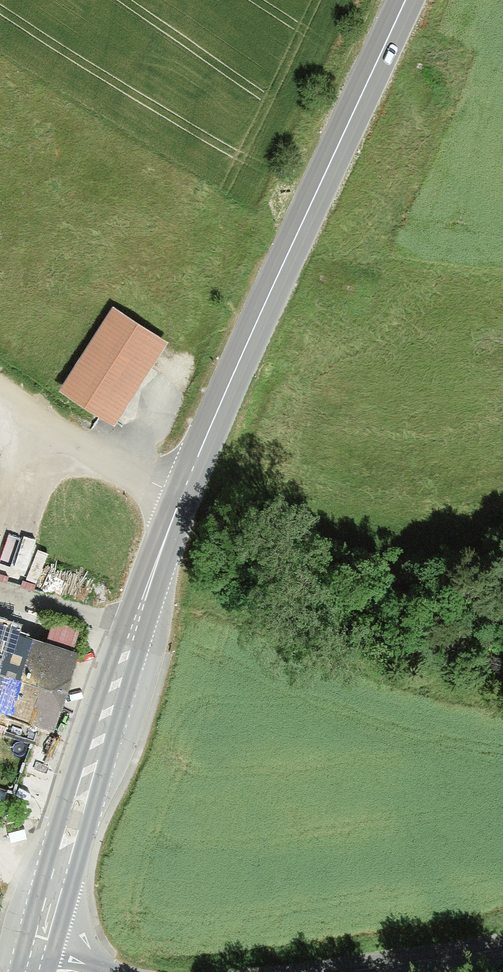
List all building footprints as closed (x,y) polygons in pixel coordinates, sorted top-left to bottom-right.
[(114,312),(66,387),(108,415),(157,339),(114,312)] [(50,722),(73,652),(14,633),(14,634),(0,630),(0,705),(50,722)]
